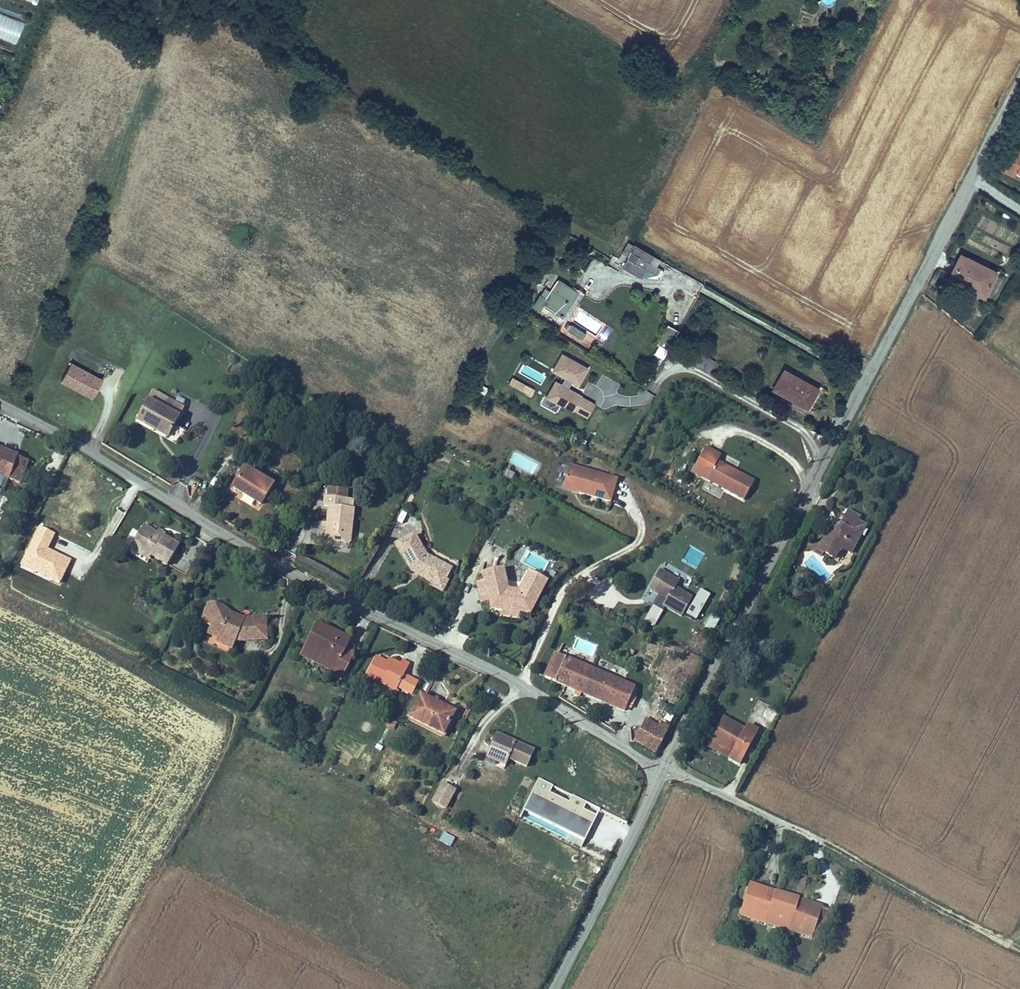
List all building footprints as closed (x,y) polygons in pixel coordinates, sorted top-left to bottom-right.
[(0,9),(0,39),(19,48),(30,21),(0,9)] [(1010,162),(1019,168),(1019,146),(1010,162)] [(1010,162),(1007,169),(1019,177),(1019,168),(1010,162)] [(641,238),(626,265),(645,276),(649,270),(659,276),(665,265),(671,256),(641,238)] [(1004,267),(1005,265),(973,245),(960,265),(982,278),(980,281),(991,287),(993,284),(1004,267)] [(670,268),(665,265),(659,276),(664,279),(670,268)] [(1010,270),(1004,267),(993,284),(998,288),(1010,270)] [(547,300),(541,296),(534,308),(541,312),(546,304),(552,308),(560,313),(566,317),(581,291),(574,287),(560,279),(552,291),(547,300)] [(566,320),(585,291),(575,285),(574,287),(581,291),(566,317),(560,313),(558,316),(566,320)] [(552,291),(546,287),(541,296),(547,300),(552,291)] [(552,308),(546,304),(541,312),(547,316),(552,308)] [(585,338),(589,332),(573,322),(569,328),(585,338)] [(678,349),(689,329),(678,323),(667,343),(678,349)] [(653,355),(663,359),(667,351),(658,346),(653,355)] [(588,419),(596,400),(577,392),(589,366),(559,353),(550,375),(555,377),(545,399),(588,419)] [(703,358),(698,365),(716,376),(720,369),(703,358)] [(105,382),(73,365),(63,384),(79,393),(81,390),(97,398),(105,382)] [(817,390),(783,370),(772,388),(806,408),(817,390)] [(511,377),(508,385),(522,391),(525,383),(511,377)] [(81,390),(79,393),(95,401),(97,398),(81,390)] [(160,396),(145,425),(164,435),(166,432),(178,438),(187,422),(170,412),(174,403),(160,396)] [(170,412),(187,422),(192,413),(174,403),(170,412)] [(176,442),(178,438),(166,432),(164,435),(176,442)] [(0,439),(0,463),(28,473),(36,453),(0,439)] [(641,443),(636,454),(649,459),(654,448),(641,443)] [(744,502),(755,481),(718,463),(721,456),(704,448),(691,475),(744,502)] [(61,466),(46,461),(42,470),(57,476),(61,466)] [(569,466),(562,490),(611,505),(618,481),(569,466)] [(511,481),(514,474),(506,470),(503,476),(511,481)] [(287,494),(258,477),(247,496),(276,513),(287,494)] [(837,493),(843,481),(836,478),(831,490),(837,493)] [(340,512),(346,512),(344,554),(369,555),(370,513),(362,513),(363,504),(363,493),(345,493),(345,504),(340,503),(340,512)] [(856,563),(867,545),(860,542),(867,530),(864,528),(865,525),(858,521),(854,528),(851,526),(846,534),(836,539),(825,560),(840,568),(845,560),(847,562),(850,559),(856,563)] [(48,552),(54,534),(38,528),(22,572),(50,581),(51,577),(62,581),(70,560),(48,552)] [(874,534),(867,530),(860,542),(867,545),(874,534)] [(151,534),(139,551),(157,564),(172,575),(185,556),(171,546),(170,547),(163,542),(151,534)] [(166,539),(163,542),(170,547),(171,546),(172,543),(166,539)] [(461,577),(437,562),(426,540),(407,550),(420,576),(422,575),(429,579),(428,581),(442,590),(446,583),(454,587),(461,577)] [(157,564),(139,551),(136,554),(155,567),(157,564)] [(697,603),(680,592),(683,586),(665,575),(654,593),(672,604),(668,610),(686,621),(697,603)] [(514,588),(513,579),(505,581),(506,589),(514,588)] [(540,621),(555,594),(536,584),(526,603),(517,602),(514,588),(506,589),(505,581),(492,583),(494,591),(485,593),(489,613),(497,612),(498,613),(540,621)] [(451,599),(457,589),(454,587),(446,583),(442,590),(440,593),(451,599)] [(654,627),(663,611),(652,605),(643,621),(654,627)] [(538,626),(540,621),(498,613),(498,619),(509,621),(508,626),(526,629),(527,624),(538,626)] [(712,634),(719,622),(711,617),(703,629),(712,634)] [(205,637),(209,639),(213,630),(220,633),(223,625),(248,635),(249,632),(236,627),(228,621),(220,618),(213,618),(205,637)] [(213,630),(209,639),(216,641),(215,644),(225,648),(223,652),(222,656),(238,662),(242,653),(246,654),(272,652),(270,630),(249,632),(248,635),(223,625),(220,633),(213,630)] [(354,651),(321,633),(308,656),(342,674),(339,679),(336,685),(346,690),(356,671),(346,666),(349,659),(354,651)] [(225,648),(215,644),(213,649),(223,652),(225,648)] [(342,674),(308,656),(306,661),(339,679),(342,674)] [(360,665),(349,659),(346,666),(356,671),(360,665)] [(618,675),(586,661),(579,677),(611,691),(618,675)] [(405,695),(416,671),(408,668),(406,672),(398,668),(397,672),(393,670),(382,665),(373,685),(389,692),(390,688),(405,695)] [(651,678),(660,682),(664,673),(654,669),(651,678)] [(611,691),(579,677),(575,685),(601,697),(610,700),(644,716),(648,707),(651,700),(655,692),(618,675),(611,691)] [(403,699),(405,695),(390,688),(389,692),(403,699)] [(462,722),(427,707),(418,730),(452,745),(462,722)] [(668,754),(680,727),(662,719),(650,746),(668,754)] [(394,730),(396,723),(389,720),(386,728),(394,730)] [(733,722),(722,742),(743,755),(740,760),(751,766),(769,735),(758,728),(755,734),(733,722)] [(544,757),(505,742),(496,766),(515,773),(517,767),(537,774),(544,757)] [(743,755),(722,742),(718,748),(740,760),(743,755)] [(536,781),(520,819),(584,845),(600,807),(536,781)] [(446,813),(456,792),(440,784),(430,806),(446,813)] [(598,822),(593,834),(601,838),(607,826),(598,822)] [(438,842),(450,848),(455,839),(443,833),(438,842)] [(761,931),(769,899),(757,896),(748,927),(761,931)] [(828,916),(769,899),(761,931),(819,947),(828,916)]
